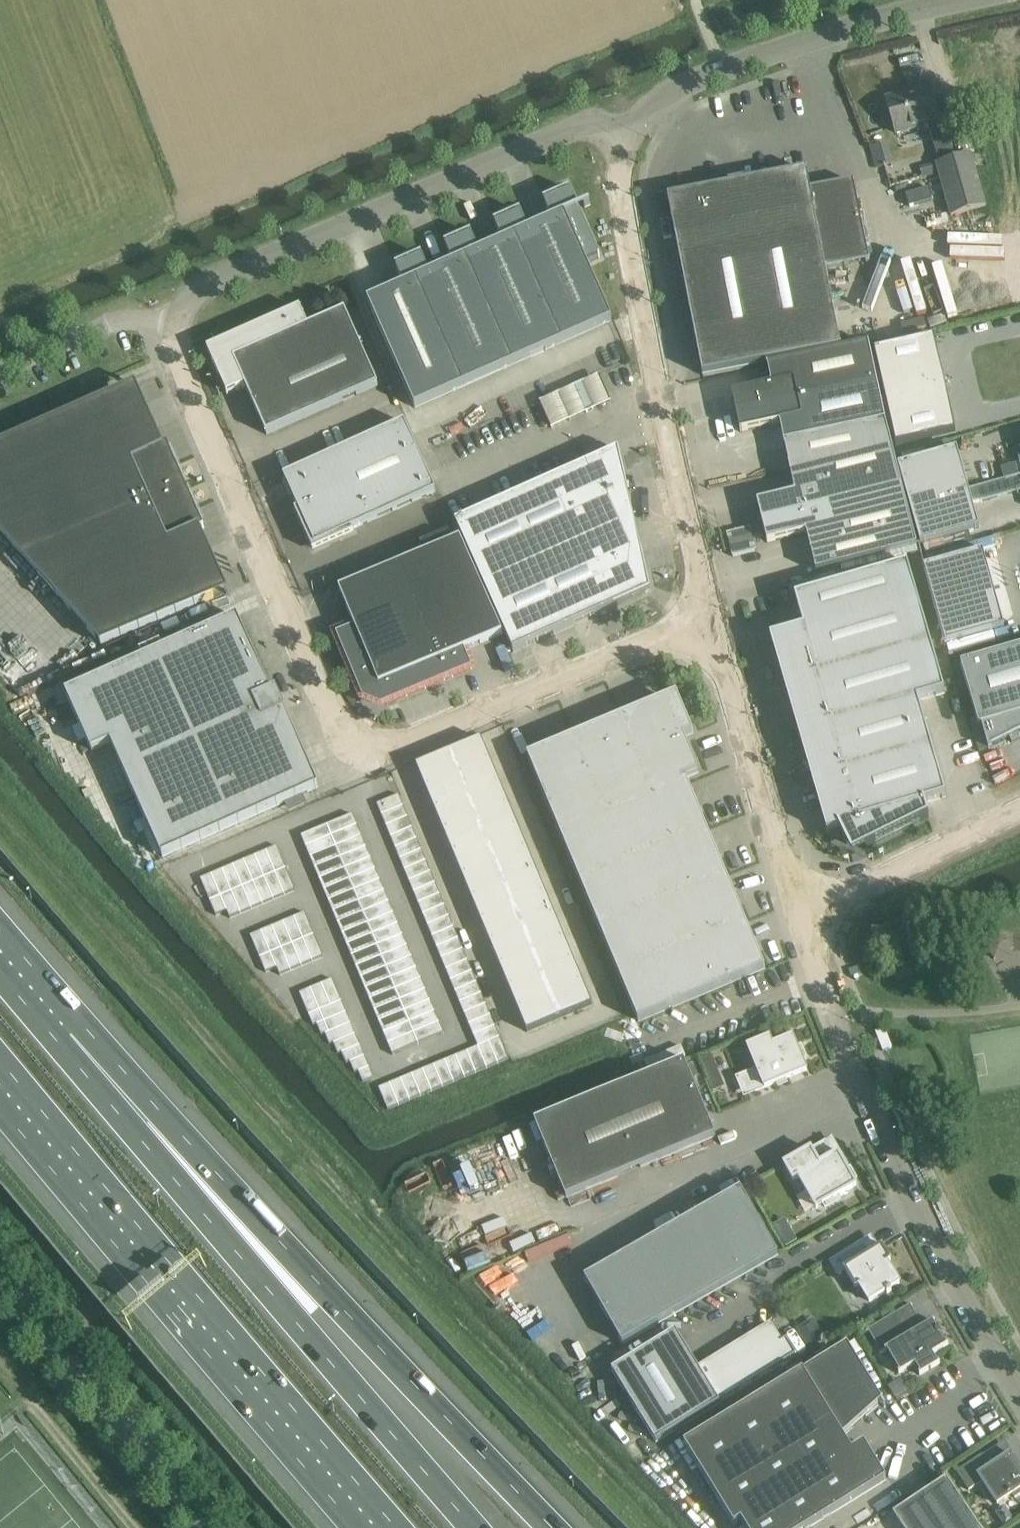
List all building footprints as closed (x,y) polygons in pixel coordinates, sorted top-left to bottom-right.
[(917,90),(886,99),(896,132),(927,123),(939,163),(936,164),(939,173),(951,215),(986,205),(971,154),(955,158),(944,118),(938,119),(927,81),(915,84),(917,90)] [(728,180),(729,185),(668,197),(703,375),(841,348),(827,270),(870,261),(854,181),(811,190),(807,170),(746,182),(745,177),(728,180)] [(586,263),(600,257),(571,191),(544,203),(552,219),(529,229),(521,213),(495,225),(502,241),(479,251),(472,235),(446,247),(453,263),(430,273),(423,257),(396,269),(404,285),(368,301),(415,408),(612,320),(586,263)] [(919,317),(935,314),(922,258),(906,262),(919,317)] [(207,349),(209,354),(227,394),(245,386),(267,434),(378,385),(345,310),(308,326),(300,308),(207,349)] [(885,398),(945,384),(934,337),(874,350),(885,398)] [(771,385),(732,393),(741,432),(780,423),(784,443),(886,421),(869,343),(767,365),(771,385)] [(575,387),(587,413),(594,410),(583,383),(575,387)] [(956,432),(945,384),(885,398),(896,446),(956,432)] [(147,449),(148,448),(122,390),(0,445),(0,533),(23,558),(185,486),(167,445),(149,453),(147,449)] [(784,443),(786,453),(795,493),(757,503),(767,543),(806,533),(816,572),(916,546),(886,421),(784,443)] [(405,422),(284,477),(298,509),(295,510),(313,551),(354,533),(352,529),(436,491),(405,422)] [(455,522),(513,651),(614,606),(614,607),(651,590),(641,549),(627,490),(628,490),(620,456),(619,449),(556,477),(455,522)] [(898,466),(909,505),(968,489),(957,449),(898,466)] [(1001,467),(1004,479),(1019,475),(1019,462),(1001,467)] [(968,490),(972,503),(983,502),(1019,491),(1019,475),(1004,479),(968,490)] [(186,535),(204,528),(185,486),(23,558),(101,644),(214,597),(189,539),(188,539),(186,535)] [(979,528),(968,489),(909,505),(920,544),(979,528)] [(503,634),(460,539),(339,589),(355,628),(337,635),(360,692),(363,699),(381,707),(388,703),(472,668),(464,650),(503,634)] [(1004,628),(983,551),(924,568),(946,644),(1004,628)] [(945,692),(908,564),(794,597),(803,628),(770,637),(771,640),(775,639),(796,682),(784,685),(785,688),(789,687),(810,730),(798,733),(799,736),(803,735),(824,778),(812,781),(813,784),(817,783),(838,826),(826,829),(827,832),(839,828),(852,855),(929,817),(925,803),(946,796),(918,700),(945,692)] [(244,638),(247,637),(246,635),(243,636),(235,619),(238,618),(237,616),(66,693),(92,752),(111,743),(162,857),(319,787),(318,785),(315,786),(308,769),(311,768),(310,766),(307,767),(299,750),(302,749),(301,747),(298,748),(291,731),(293,730),(293,728),(290,729),(282,712),(286,710),(277,690),(269,693),(261,676),(264,675),(263,673),(260,674),(252,657),(255,656),(254,654),(252,655),(244,638)] [(961,662),(977,725),(980,725),(986,748),(1008,737),(1010,742),(1018,738),(1015,733),(1019,731),(1019,646),(961,662)] [(527,756),(557,829),(682,779),(698,772),(684,736),(693,732),(692,731),(689,732),(677,704),(655,713),(653,708),(623,720),(621,717),(619,718),(621,721),(577,740),(575,736),(573,737),(575,740),(531,759),(529,755),(527,756)] [(480,737),(414,765),(526,1032),(592,1005),(480,737)] [(683,783),(682,779),(557,829),(635,1023),(765,968),(764,966),(761,968),(742,924),(746,922),(745,920),(742,922),(723,877),(726,876),(726,874),(722,875),(704,831),(707,830),(706,828),(703,829),(684,785),(688,784),(687,782),(683,783)] [(399,794),(377,803),(381,814),(403,805),(399,794)] [(403,805),(381,814),(386,825),(408,816),(403,805)] [(353,814),(327,825),(331,835),(357,824),(353,814)] [(408,816),(386,825),(390,836),(413,827),(408,816)] [(357,824),(331,835),(336,846),(362,835),(357,824)] [(327,825),(301,836),(305,845),(331,835),(327,825)] [(413,827),(390,836),(395,848),(417,838),(413,827)] [(331,835),(305,845),(310,857),(336,846),(331,835)] [(362,835),(336,846),(340,857),(366,846),(362,835)] [(417,838),(395,848),(400,859),(422,849),(417,838)] [(277,846),(266,850),(275,872),(286,868),(277,846)] [(336,846),(310,857),(314,868),(340,857),(336,846)] [(366,846),(340,857),(345,868),(371,857),(366,846)] [(422,849),(400,859),(404,870),(426,860),(422,849)] [(266,850),(255,855),(264,877),(275,872),(266,850)] [(255,855),(244,860),(253,882),(264,877),(255,855)] [(340,857),(314,868),(319,879),(345,868),(340,857)] [(371,857),(345,868),(349,879),(375,868),(371,857)] [(244,860),(233,864),(242,887),(253,882),(244,860)] [(426,860),(404,870),(409,881),(431,871),(426,860)] [(233,864),(222,869),(231,891),(242,887),(233,864)] [(286,868),(275,872),(285,894),(295,890),(286,868)] [(345,868),(319,879),(323,890),(349,879),(345,868)] [(375,868),(349,879),(354,890),(380,879),(375,868)] [(222,869),(211,874),(220,896),(231,891),(222,869)] [(431,871),(409,881),(413,892),(436,882),(431,871)] [(275,872),(264,877),(274,899),(285,894),(275,872)] [(211,874),(200,878),(210,901),(220,896),(211,874)] [(264,877),(253,882),(263,904),(274,899),(264,877)] [(349,879),(323,890),(328,901),(354,890),(349,879)] [(380,879),(354,890),(359,901),(385,890),(380,879)] [(253,882),(242,887),(252,909),(263,904),(253,882)] [(436,882),(413,892),(418,903),(440,893),(436,882)] [(242,887),(231,891),(241,913),(252,909),(242,887)] [(354,890),(328,901),(333,912),(359,901),(354,890)] [(385,890),(359,901),(363,912),(389,901),(385,890)] [(231,891),(220,896),(227,911),(230,918),(241,913),(231,891)] [(440,893),(418,903),(423,914),(445,904),(440,893)] [(220,896),(210,901),(216,915),(227,911),(220,896)] [(359,901),(333,912),(337,923),(363,912),(359,901)] [(389,901),(363,912),(368,923),(394,912),(389,901)] [(445,904),(423,914),(427,925),(449,915),(445,904)] [(305,912),(294,916),(304,939),(314,934),(305,912)] [(363,912),(337,923),(342,934),(368,923),(363,912)] [(394,912),(368,923),(373,934),(399,923),(394,912)] [(449,915),(427,925),(432,936),(454,926),(449,915)] [(294,916),(283,921),(292,943),(304,939),(294,916)] [(283,921),(272,926),(281,948),(292,943),(283,921)] [(368,923),(342,934),(347,945),(373,934),(368,923)] [(399,923),(373,934),(377,945),(403,934),(399,923)] [(272,926),(261,930),(270,952),(281,948),(272,926)] [(454,926),(432,936),(436,947),(459,937),(454,926)] [(261,930),(250,935),(259,957),(270,952),(261,930)] [(314,934),(304,939),(313,961),(323,956),(314,934)] [(373,934),(347,945),(351,956),(377,945),(373,934)] [(403,934),(377,945),(382,956),(408,946),(403,934)] [(459,937),(436,947),(441,958),(463,948),(459,937)] [(304,939),(292,943),(302,966),(313,961),(304,939)] [(292,943),(281,948),(291,970),(302,966),(292,943)] [(377,945),(351,956),(356,967),(382,956),(377,945)] [(408,946),(382,956),(386,967),(412,957),(408,946)] [(281,948),(270,952),(277,968),(280,975),(291,970),(281,948)] [(463,948),(441,958),(445,969),(468,959),(463,948)] [(270,952),(259,957),(266,972),(277,968),(270,952)] [(382,956),(356,967),(360,978),(386,967),(382,956)] [(412,957),(386,967),(391,979),(417,968),(412,957)] [(468,959),(445,969),(450,980),(472,970),(468,959)] [(386,967),(360,978),(365,989),(391,979),(386,967)] [(417,968),(391,979),(396,990),(422,979),(417,968)] [(472,970),(450,980),(455,991),(477,981),(472,970)] [(332,978),(321,983),(331,1006),(342,1001),(332,978)] [(391,979),(365,989),(370,1000),(396,990),(391,979)] [(422,979),(396,990),(400,1001),(426,990),(422,979)] [(477,981),(455,991),(459,1002),(481,993),(477,981)] [(321,983),(310,988),(320,1010),(331,1006),(321,983)] [(310,988),(299,993),(313,1026),(317,1024),(324,1021),(320,1010),(310,988)] [(396,990),(370,1000),(374,1012),(400,1001),(396,990)] [(426,990),(400,1001),(405,1012),(431,1001),(426,990)] [(481,993),(459,1002),(464,1013),(486,1004),(481,993)] [(331,1006),(320,1010),(324,1021),(346,1012),(342,1001),(331,1006)] [(400,1001),(374,1012),(379,1023),(405,1012),(400,1001)] [(431,1001),(405,1012),(410,1023),(435,1012),(431,1001)] [(486,1004),(464,1013),(468,1024),(491,1015),(486,1004)] [(324,1021),(317,1024),(321,1035),(325,1034),(351,1023),(346,1012),(324,1021)] [(405,1012),(379,1023),(384,1034),(410,1023),(405,1012)] [(435,1012),(410,1023),(414,1034),(440,1023),(435,1012)] [(491,1015),(468,1024),(473,1035),(495,1026),(491,1015)] [(351,1023),(325,1034),(330,1045),(333,1043),(356,1034),(351,1023)] [(410,1023),(384,1034),(388,1045),(414,1034),(410,1023)] [(440,1023),(414,1034),(418,1044),(444,1033),(440,1023)] [(495,1026),(473,1035),(478,1046),(489,1041),(498,1064),(509,1059),(500,1037),(495,1026)] [(356,1034),(333,1043),(338,1054),(342,1053),(360,1045),(356,1034)] [(414,1034),(388,1045),(392,1055),(418,1044),(414,1034)] [(797,1047),(793,1037),(773,1045),(770,1038),(748,1047),(757,1069),(736,1077),(741,1088),(752,1084),(755,1091),(807,1070),(803,1059),(806,1058),(801,1046),(797,1047)] [(478,1046),(467,1050),(476,1073),(498,1064),(489,1041),(478,1046)] [(360,1045),(342,1053),(346,1064),(350,1062),(365,1056),(360,1045)] [(467,1050),(456,1055),(465,1077),(476,1073),(467,1050)] [(456,1055),(445,1060),(454,1082),(465,1077),(456,1055)] [(365,1056),(350,1062),(355,1073),(358,1071),(369,1067),(365,1056)] [(445,1060),(434,1064),(443,1087),(454,1082),(445,1060)] [(566,1198),(716,1136),(684,1060),(535,1122),(566,1198)] [(434,1064),(423,1069),(432,1091),(443,1087),(434,1064)] [(369,1067),(358,1071),(363,1082),(374,1078),(369,1067)] [(423,1069),(412,1073),(421,1096),(432,1091),(423,1069)] [(412,1073),(401,1078),(410,1100),(421,1096),(412,1073)] [(401,1078),(390,1083),(399,1105),(410,1100),(401,1078)] [(390,1083),(379,1087),(388,1110),(399,1105),(390,1083)] [(811,1148),(784,1164),(793,1180),(799,1177),(807,1191),(814,1187),(823,1204),(825,1207),(840,1198),(839,1195),(856,1185),(854,1180),(857,1179),(850,1168),(848,1170),(846,1166),(845,1165),(842,1167),(836,1156),(839,1154),(838,1153),(819,1163),(811,1148)] [(584,1278),(622,1344),(778,1255),(741,1189),(584,1278)] [(793,1233),(781,1240),(785,1246),(796,1240),(793,1233)] [(890,1288),(900,1283),(887,1262),(891,1260),(882,1246),(872,1252),(864,1240),(829,1261),(838,1275),(845,1271),(856,1287),(859,1285),(869,1302),(886,1291),(887,1293),(891,1290),(890,1288)] [(899,1376),(915,1366),(920,1375),(918,1376),(919,1377),(940,1365),(939,1364),(937,1365),(932,1356),(948,1347),(947,1345),(946,1346),(933,1325),(935,1324),(934,1322),(907,1339),(894,1318),(896,1317),(895,1315),(866,1332),(867,1334),(868,1333),(881,1354),(879,1355),(880,1356),(887,1352),(899,1374),(898,1374),(899,1376)] [(781,1341),(770,1324),(698,1368),(676,1331),(612,1370),(656,1442),(720,1403),(719,1402),(797,1354),(786,1338),(781,1341)] [(805,1338),(813,1351),(827,1343),(818,1329),(805,1338)] [(884,1407),(886,1406),(847,1344),(684,1444),(734,1525),(741,1521),(746,1527),(808,1527),(886,1480),(864,1444),(852,1451),(843,1436),(881,1402),(884,1407)] [(956,1471),(969,1490),(982,1481),(997,1504),(1012,1494),(1015,1497),(1019,1494),(1019,1465),(1018,1467),(1010,1455),(990,1467),(982,1455),(956,1471)] [(903,1527),(980,1527),(946,1478),(893,1514),(903,1527)]
